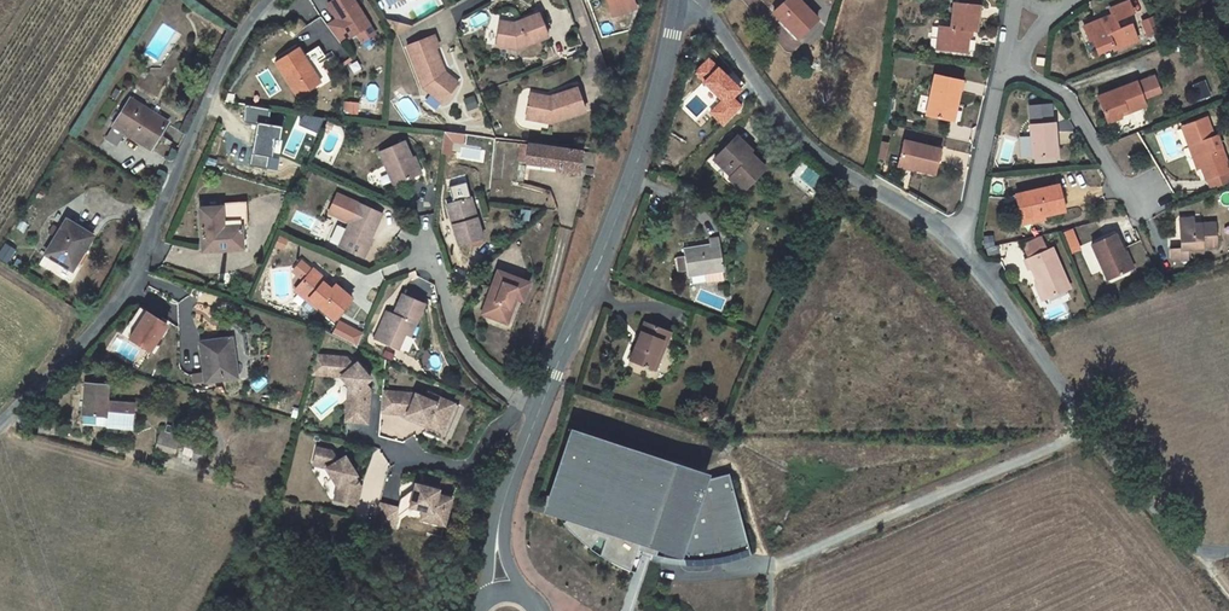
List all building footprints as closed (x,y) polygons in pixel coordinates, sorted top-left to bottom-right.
[(327,4),(335,16),(339,14),(341,17),(337,19),(327,25),(340,43),(369,25),(353,0),(334,0),(327,4)] [(614,15),(635,8),(632,0),(608,0),(614,15)] [(801,36),(818,19),(800,0),(787,0),(774,12),(788,26),(789,24),(801,36)] [(942,50),(968,52),(970,30),(977,31),(979,5),(977,5),(975,5),(975,0),(963,0),(963,4),(954,3),(951,28),(945,27),(942,50)] [(1112,15),(1084,27),(1090,42),(1093,40),(1099,53),(1113,47),(1115,50),(1138,40),(1131,23),(1119,28),(1116,21),(1134,13),(1129,1),(1110,9),(1112,15)] [(514,23),(500,21),(496,46),(517,49),(549,37),(539,13),(514,23)] [(1148,35),(1160,31),(1154,17),(1142,21),(1148,35)] [(396,36),(412,27),(385,20),(396,36)] [(801,36),(789,24),(788,26),(799,37),(801,36)] [(691,37),(693,43),(701,39),(699,34),(691,37)] [(434,35),(407,46),(423,87),(442,102),(455,86),(441,75),(438,68),(442,67),(435,48),(438,46),(434,35)] [(297,48),(275,61),(298,98),(318,85),(306,66),(308,65),(297,48)] [(1045,58),(1038,57),(1037,64),(1044,65),(1045,58)] [(724,110),(722,112),(724,114),(720,119),(725,124),(743,106),(733,97),(741,89),(710,58),(696,71),(706,80),(705,81),(723,100),(718,105),(724,110)] [(320,84),(308,65),(306,66),(318,85),(320,84)] [(442,67),(438,68),(441,75),(455,86),(458,83),(445,72),(442,67)] [(962,81),(935,75),(927,115),(949,120),(953,102),(958,103),(962,81)] [(1154,76),(1137,83),(1143,98),(1160,92),(1154,76)] [(1137,81),(1098,96),(1106,117),(1126,110),(1127,113),(1146,106),(1143,98),(1137,83),(1137,81)] [(550,102),(530,98),(526,119),(552,123),(585,112),(577,88),(554,96),(555,100),(550,102)] [(531,93),(530,98),(550,102),(555,100),(554,96),(550,97),(531,93)] [(151,149),(168,121),(131,98),(113,126),(125,133),(151,149)] [(958,103),(953,102),(949,120),(954,121),(958,103)] [(271,109),(248,105),(244,122),(257,124),(253,143),(254,144),(253,148),(250,166),(267,169),(269,157),(272,157),(274,146),(273,146),(275,139),(280,140),(282,126),(269,124),(271,109)] [(724,110),(718,105),(711,111),(720,119),(724,114),(722,112),(724,110)] [(1030,107),(1031,125),(1051,123),(1050,105),(1030,107)] [(1126,110),(1106,117),(1108,123),(1122,117),(1121,115),(1127,113),(1126,110)] [(1183,126),(1190,146),(1194,145),(1202,167),(1206,179),(1228,170),(1228,167),(1218,136),(1215,137),(1208,117),(1183,126)] [(1031,125),(1030,125),(1031,135),(1032,135),(1033,142),(1031,142),(1033,157),(1034,157),(1056,155),(1057,155),(1054,123),(1051,123),(1031,125)] [(125,133),(113,126),(105,138),(117,145),(125,133)] [(442,132),(442,142),(462,142),(462,133),(442,132)] [(742,191),(765,168),(751,154),(754,151),(752,149),(745,156),(741,152),(743,150),(733,140),(714,159),(732,176),(729,178),(742,191)] [(941,149),(905,140),(899,164),(913,167),(912,168),(935,174),(941,149)] [(394,185),(408,179),(417,175),(419,174),(412,158),(404,141),(379,152),(394,185)] [(889,143),(882,142),(879,158),(885,159),(889,143)] [(526,161),(528,144),(520,143),(518,160),(526,161)] [(578,173),(582,151),(528,144),(526,161),(526,162),(561,167),(560,171),(578,173)] [(1194,145),(1190,146),(1198,168),(1202,167),(1194,145)] [(415,157),(412,158),(419,174),(422,173),(415,157)] [(561,167),(526,162),(526,166),(560,171),(561,167)] [(806,168),(799,178),(814,189),(821,179),(806,168)] [(1206,179),(1210,189),(1228,182),(1228,170),(1206,179)] [(417,175),(408,179),(411,184),(420,180),(417,175)] [(465,183),(451,186),(454,200),(468,196),(465,183)] [(1059,185),(1017,194),(1023,220),(1044,216),(1065,211),(1059,185)] [(343,237),(339,246),(362,257),(382,214),(338,194),(329,213),(340,218),(349,214),(353,216),(350,223),(343,237)] [(471,198),(467,199),(473,219),(477,218),(471,198)] [(473,219),(467,199),(447,205),(459,245),(483,238),(477,218),(473,219)] [(224,250),(243,248),(241,227),(248,227),(246,202),(221,203),(221,207),(200,208),(203,251),(220,250),(220,247),(224,246),(224,250)] [(349,214),(340,218),(350,223),(353,216),(349,214)] [(94,236),(67,220),(46,254),(73,270),(94,236)] [(1193,224),(1180,225),(1181,249),(1171,250),(1171,260),(1188,259),(1188,249),(1217,247),(1215,222),(1193,224)] [(1073,230),(1064,234),(1068,244),(1077,240),(1073,230)] [(329,242),(339,246),(343,237),(333,233),(329,242)] [(1115,234),(1092,245),(1108,279),(1131,269),(1115,234)] [(1022,244),(1028,258),(1047,250),(1041,236),(1022,244)] [(694,248),(684,249),(685,256),(687,271),(688,276),(705,273),(723,271),(724,270),(719,238),(709,239),(711,247),(694,250),(694,248)] [(1077,240),(1068,244),(1072,253),(1081,249),(1077,240)] [(1031,268),(1045,299),(1070,288),(1052,248),(1047,250),(1028,258),(1024,260),(1028,269),(1031,268)] [(687,271),(685,256),(678,257),(680,272),(687,271)] [(294,271),(297,275),(305,265),(301,262),(294,271)] [(297,275),(304,280),(312,271),(305,265),(297,275)] [(304,285),(298,293),(308,301),(310,299),(318,307),(334,320),(352,299),(335,285),(334,287),(331,290),(323,283),(326,280),(313,270),(312,271),(304,280),(302,283),(304,285)] [(529,283),(498,271),(482,314),(503,322),(512,297),(516,298),(523,301),(529,283)] [(723,271),(705,273),(707,283),(724,280),(723,271)] [(334,287),(326,280),(323,283),(331,290),(334,287)] [(304,285),(302,283),(295,291),(298,293),(304,285)] [(424,304),(403,294),(394,314),(393,317),(390,318),(385,316),(378,331),(385,334),(382,341),(398,348),(405,332),(410,322),(415,324),(424,304)] [(516,298),(512,297),(503,322),(507,323),(516,298)] [(318,307),(310,299),(308,301),(317,308),(318,307)] [(128,325),(135,329),(147,311),(140,307),(128,325)] [(135,329),(129,338),(150,351),(167,324),(147,311),(135,329)] [(410,322),(405,332),(411,335),(415,324),(410,322)] [(670,333),(645,323),(630,360),(651,368),(662,342),(666,343),(670,333)] [(385,334),(378,331),(375,338),(382,341),(385,334)] [(200,342),(205,382),(237,378),(232,338),(200,342)] [(666,343),(662,342),(651,368),(655,370),(666,343)] [(330,356),(317,355),(311,375),(328,375),(340,376),(341,373),(329,372),(330,356)] [(347,357),(330,356),(329,372),(341,373),(340,376),(353,392),(347,397),(346,421),(367,423),(369,389),(365,383),(370,379),(357,363),(353,365),(347,357)] [(107,427),(133,430),(135,404),(107,401),(108,385),(86,383),(85,396),(86,396),(85,415),(83,415),(82,423),(105,425),(107,427)] [(415,394),(383,391),(381,411),(400,412),(400,414),(406,414),(427,423),(424,432),(439,438),(453,403),(438,397),(436,402),(426,398),(415,394)] [(428,393),(426,398),(436,402),(438,397),(428,393)] [(459,405),(453,403),(439,438),(444,440),(459,405)] [(157,448),(174,454),(177,445),(185,447),(182,454),(193,458),(192,459),(202,463),(208,443),(199,440),(198,442),(162,432),(157,448)] [(744,550),(749,549),(729,473),(702,480),(701,480),(703,476),(573,434),(570,447),(566,446),(550,495),(553,496),(549,509),(576,518),(575,522),(567,520),(564,523),(569,528),(572,532),(578,537),(580,540),(585,544),(591,549),(599,538),(606,540),(600,556),(606,559),(616,565),(622,567),(631,571),(638,549),(656,555),(660,546),(678,552),(680,548),(681,549),(683,560),(689,560),(695,560),(700,560),(709,559),(714,558),(718,558),(717,552),(726,549),(728,556),(737,553),(744,550)] [(318,448),(314,461),(327,464),(326,468),(338,487),(335,499),(355,504),(360,485),(355,476),(356,475),(345,456),(338,461),(332,451),(318,448)] [(432,512),(430,521),(444,525),(451,498),(437,495),(438,490),(416,484),(413,494),(410,507),(423,510),(432,512)] [(399,506),(380,501),(374,524),(395,529),(398,517),(410,507),(413,494),(408,493),(401,496),(399,506)] [(432,512),(423,510),(421,519),(430,521),(432,512)] [(726,549),(717,552),(718,558),(723,557),(728,556),(726,549)]
